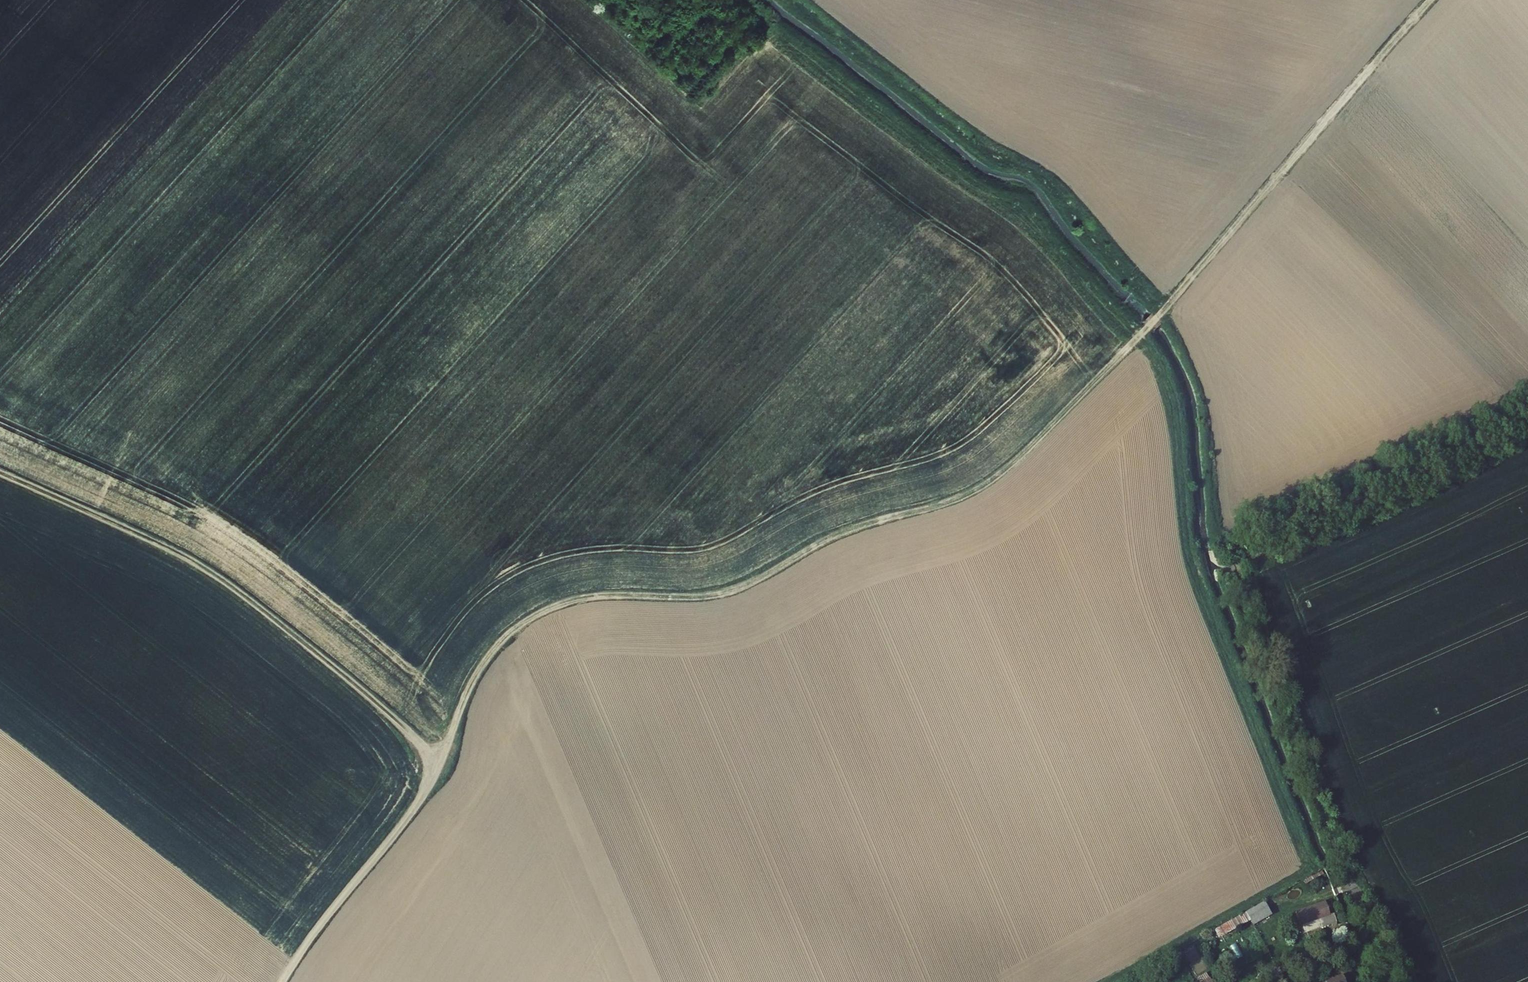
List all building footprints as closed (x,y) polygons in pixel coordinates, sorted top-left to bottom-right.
[(1246,553),(1250,562),(1270,554),(1267,546),(1246,553)] [(1266,903),(1213,928),(1218,938),(1250,922),(1252,925),(1272,916),(1266,903)] [(1322,905),(1288,916),(1295,936),(1310,931),(1307,923),(1326,916),(1322,905)]
